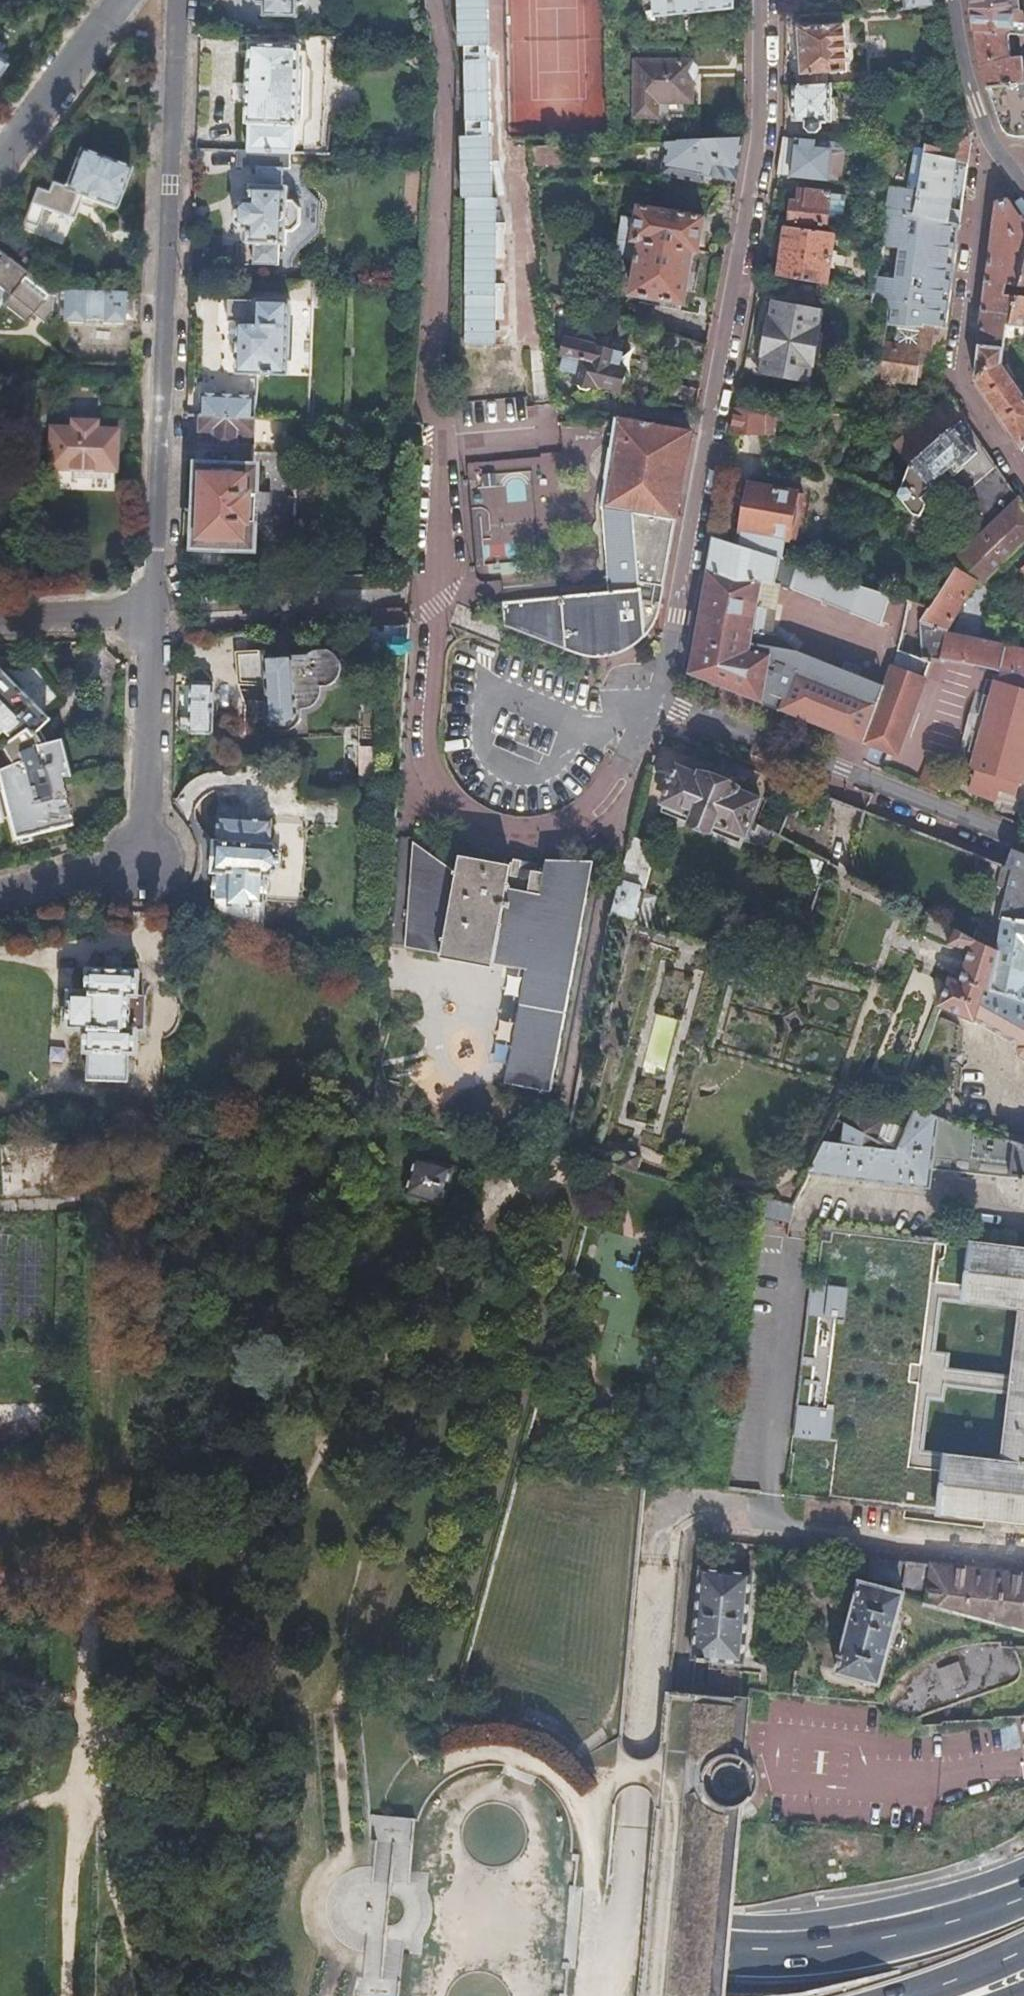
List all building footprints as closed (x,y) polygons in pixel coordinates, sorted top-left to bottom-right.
[(253,5),(262,4),(262,16),(295,18),(296,4),(300,3),(303,2),(305,0),(249,0),(253,5)] [(654,14),(733,10),(732,0),(653,0),(654,14)] [(934,7),(933,0),(904,0),(905,9),(934,7)] [(972,7),(974,22),(975,31),(1022,35),(1023,35),(1023,25),(1022,25),(1023,13),(1013,12),(1012,0),(971,0),(972,7)] [(802,87),(827,85),(827,74),(848,73),(844,26),(799,30),(802,87)] [(975,31),(977,46),(979,59),(984,76),(990,91),(1023,85),(1023,66),(1023,59),(1022,35),(975,31)] [(290,153),(295,153),(296,125),(299,125),(301,64),(299,64),(299,44),(250,43),(250,62),(247,62),(245,123),(247,123),(246,151),(290,153)] [(634,61),(633,115),(683,117),(683,104),(689,101),(690,63),(634,61)] [(802,87),(794,88),(794,121),(805,121),(805,129),(809,135),(815,135),(820,128),(821,122),(830,122),(831,85),(827,85),(802,87)] [(990,91),(996,110),(1002,128),(1017,138),(1023,137),(1023,85),(990,91)] [(920,191),(915,216),(959,226),(961,212),(949,210),(955,164),(967,166),(969,148),(972,134),(959,145),(960,151),(926,145),(925,147),(920,191)] [(729,137),(660,141),(665,150),(661,174),(696,180),(697,172),(724,178),(732,137),(729,137)] [(780,161),(778,174),(827,180),(831,148),(815,147),(816,140),(784,138),(780,161)] [(38,225),(42,213),(43,210),(73,221),(81,199),(114,211),(127,170),(77,150),(62,188),(49,183),(45,194),(34,191),(22,223),(37,228),(38,225)] [(246,151),(240,151),(240,166),(255,167),(255,185),(250,185),(250,198),(240,198),(234,206),(234,220),(241,229),(248,230),(247,241),(253,241),(253,262),(277,263),(278,243),(283,243),(283,231),(293,230),(299,225),(300,207),(294,200),(286,199),(287,186),(282,186),(283,167),(289,167),(290,153),(246,151)] [(792,202),(789,220),(826,225),(830,194),(799,190),(798,202),(792,202)] [(986,280),(1019,284),(1023,266),(1023,227),(1007,202),(996,206),(986,280)] [(623,217),(616,252),(637,256),(630,292),(683,301),(693,251),(698,252),(704,220),(639,207),(636,220),(623,217)] [(889,302),(886,324),(923,328),(923,326),(945,329),(952,277),(959,226),(915,216),(884,209),(880,239),(877,265),(873,292),(872,301),(889,302)] [(458,211),(454,363),(490,364),(494,211),(458,211)] [(44,214),(42,213),(38,225),(41,226),(44,225),(46,223),(47,221),(47,219),(47,217),(44,214)] [(782,251),(830,258),(834,233),(785,227),(782,251)] [(1,253),(5,256),(30,275),(37,265),(23,255),(27,250),(0,229),(0,253),(1,253)] [(782,251),(778,277),(826,284),(830,258),(782,251)] [(30,275),(5,256),(0,263),(0,264),(19,279),(11,289),(36,307),(49,290),(30,275)] [(1003,340),(1023,342),(1023,266),(1019,284),(1003,340)] [(981,324),(978,345),(1002,348),(1003,340),(1019,284),(986,280),(985,289),(981,324)] [(123,324),(124,293),(62,290),(62,321),(82,322),(82,318),(101,319),(101,323),(123,324)] [(232,309),(232,315),(235,319),(241,319),(241,323),(238,323),(237,372),(285,375),(287,300),(243,300),(243,303),(236,303),(232,309)] [(773,302),(761,371),(811,379),(822,311),(773,302)] [(923,326),(923,328),(918,360),(941,363),(942,350),(945,329),(923,326)] [(706,345),(676,335),(671,360),(703,365),(706,345)] [(564,337),(560,353),(564,354),(561,369),(577,373),(575,383),(578,384),(580,389),(591,392),(595,388),(596,385),(617,390),(618,388),(623,386),(625,375),(623,372),(624,369),(617,367),(621,352),(564,337)] [(876,343),(875,384),(913,385),(915,345),(876,343)] [(978,345),(975,364),(973,380),(999,419),(1020,451),(1022,448),(1023,449),(1023,403),(1000,366),(1002,348),(978,345)] [(32,372),(31,387),(45,388),(46,373),(32,372)] [(200,415),(255,416),(255,395),(236,394),(237,386),(219,385),(219,394),(201,393),(200,415)] [(954,406),(949,398),(908,435),(924,458),(967,425),(954,406)] [(736,408),(732,432),(774,435),(775,421),(804,422),(805,412),(736,408)] [(254,441),(255,416),(200,415),(198,442),(234,444),(234,440),(254,441)] [(675,519),(690,434),(616,419),(603,508),(609,593),(639,590),(638,583),(663,587),(666,567),(636,562),(633,513),(675,519)] [(85,470),(109,471),(114,471),(116,429),(95,428),(95,421),(68,420),(68,427),(48,426),(46,469),(85,470)] [(899,496),(913,514),(919,514),(925,509),(925,503),(918,494),(930,485),(927,480),(935,474),(977,539),(950,565),(956,569),(977,580),(983,583),(1023,540),(1023,509),(994,464),(967,425),(924,458),(913,466),(899,496)] [(896,447),(913,466),(924,458),(908,435),(896,447)] [(196,520),(195,542),(248,545),(252,469),(199,467),(197,488),(200,488),(198,520),(196,520)] [(105,478),(109,471),(85,470),(89,477),(105,478)] [(739,548),(781,561),(786,538),(788,538),(797,493),(752,485),(739,548)] [(671,543),(675,519),(633,513),(636,562),(666,567),(671,543)] [(908,602),(781,561),(739,548),(713,539),(702,597),(689,674),(763,704),(771,655),(759,652),(772,584),(788,589),(787,591),(874,618),(879,601),(900,608),(894,632),(900,635),(908,602)] [(956,569),(928,609),(919,621),(919,623),(947,628),(977,580),(956,569)] [(661,594),(663,587),(638,583),(639,590),(641,590),(641,599),(660,603),(661,594)] [(639,590),(609,593),(503,603),(506,625),(576,652),(584,655),(591,656),(599,656),(607,656),(615,654),(623,652),(630,648),(636,644),(639,641),(642,639),(648,633),(652,626),(656,619),(658,612),(660,603),(641,599),(641,590),(639,590)] [(368,621),(399,619),(398,608),(367,609),(368,621)] [(941,660),(1002,671),(1023,675),(1023,652),(947,635),(941,660)] [(900,649),(885,691),(880,711),(867,742),(899,754),(932,664),(900,649)] [(265,654),(235,653),(234,686),(262,690),(262,705),(258,710),(258,723),(261,728),(272,736),(279,736),(289,730),(294,725),(295,712),(309,707),(315,695),(328,696),(333,693),(341,681),(341,675),(334,664),(329,660),(316,660),(311,663),(265,661),(265,654)] [(1002,671),(999,681),(997,681),(973,768),(977,769),(971,791),(997,798),(1000,789),(1016,793),(1020,780),(1023,782),(1023,675),(1002,671)] [(4,744),(13,764),(0,770),(0,797),(11,842),(78,825),(55,742),(39,746),(31,730),(41,720),(0,679),(0,746),(4,744)] [(192,681),(190,730),(211,731),(213,682),(192,681)] [(769,830),(757,824),(750,820),(759,800),(737,790),(738,788),(724,782),(727,775),(714,770),(711,777),(698,771),(697,774),(677,766),(672,779),(668,777),(666,784),(669,787),(662,803),(690,815),(687,823),(711,832),(714,825),(743,836),(745,841),(754,844),(765,841),(769,830)] [(925,773),(922,781),(941,788),(944,781),(925,773)] [(227,890),(271,920),(271,893),(304,896),(308,818),(218,812),(217,817),(177,815),(179,816),(182,819),(185,822),(186,824),(188,825),(190,829),(192,832),(193,834),(194,836),(195,838),(195,840),(197,846),(197,850),(198,854),(198,859),(197,863),(197,865),(196,870),(202,873),(224,874),(224,878),(227,878),(227,890)] [(630,835),(610,917),(634,923),(656,845),(630,835)] [(980,836),(973,855),(1005,868),(1012,849),(980,836)] [(407,946),(446,952),(498,958),(524,961),(505,1076),(550,1085),(581,917),(574,915),(578,893),(585,895),(587,888),(580,887),(586,852),(551,850),(551,854),(517,848),(516,855),(515,863),(535,866),(534,879),(514,877),(462,869),(416,843),(407,946)] [(466,846),(462,869),(514,877),(515,863),(516,855),(466,846)] [(1005,921),(1022,922),(1023,909),(1023,854),(1012,849),(1005,868),(1014,871),(1009,894),(998,891),(994,906),(1005,911),(1002,921),(1005,921)] [(593,852),(586,852),(580,887),(587,888),(593,852)] [(581,917),(585,895),(578,893),(574,915),(581,917)] [(1022,922),(1005,921),(1000,949),(1003,951),(992,992),(1023,1001),(1023,922),(1022,922)] [(938,1004),(942,1006),(975,1020),(976,1020),(1020,1044),(1023,1046),(1023,1001),(992,992),(1003,951),(1000,949),(980,938),(958,927),(950,942),(974,954),(959,980),(949,977),(938,1004)] [(498,958),(446,952),(445,956),(497,963),(498,958)] [(70,989),(69,1025),(86,1026),(86,1049),(88,1049),(87,1077),(126,1079),(128,1052),(138,1052),(139,1027),(130,1026),(130,995),(140,996),(140,969),(89,966),(88,990),(70,989)] [(857,1127),(878,1138),(886,1122),(865,1110),(857,1127)] [(809,1173),(929,1187),(931,1171),(1023,1181),(1023,1146),(953,1123),(915,1111),(896,1147),(878,1138),(857,1127),(846,1121),(836,1143),(825,1140),(809,1173)] [(645,1147),(624,1143),(619,1164),(640,1168),(645,1147)] [(417,1152),(406,1194),(443,1203),(453,1161),(417,1152)] [(790,1219),(793,1206),(768,1201),(765,1213),(790,1219)] [(939,1514),(1023,1524),(1023,1248),(971,1242),(964,1303),(1020,1309),(1003,1461),(946,1455),(939,1514)] [(811,1285),(794,1437),(830,1441),(848,1289),(811,1285)] [(938,1366),(936,1379),(985,1388),(988,1375),(938,1366)] [(1023,1625),(1023,1575),(935,1565),(930,1603),(1023,1625)] [(699,1663),(746,1667),(754,1579),(707,1575),(699,1663)] [(864,1583),(839,1673),(881,1684),(906,1594),(864,1583)] [(1005,1644),(1004,1641),(976,1644),(938,1656),(897,1682),(900,1687),(885,1703),(890,1716),(895,1714),(898,1717),(901,1720),(905,1721),(910,1722),(914,1721),(1015,1684),(1019,1680),(1022,1676),(1023,1672),(1023,1669),(1023,1664),(1023,1646),(1005,1644)] [(710,1802),(753,1792),(746,1762),(703,1772),(710,1802)]
